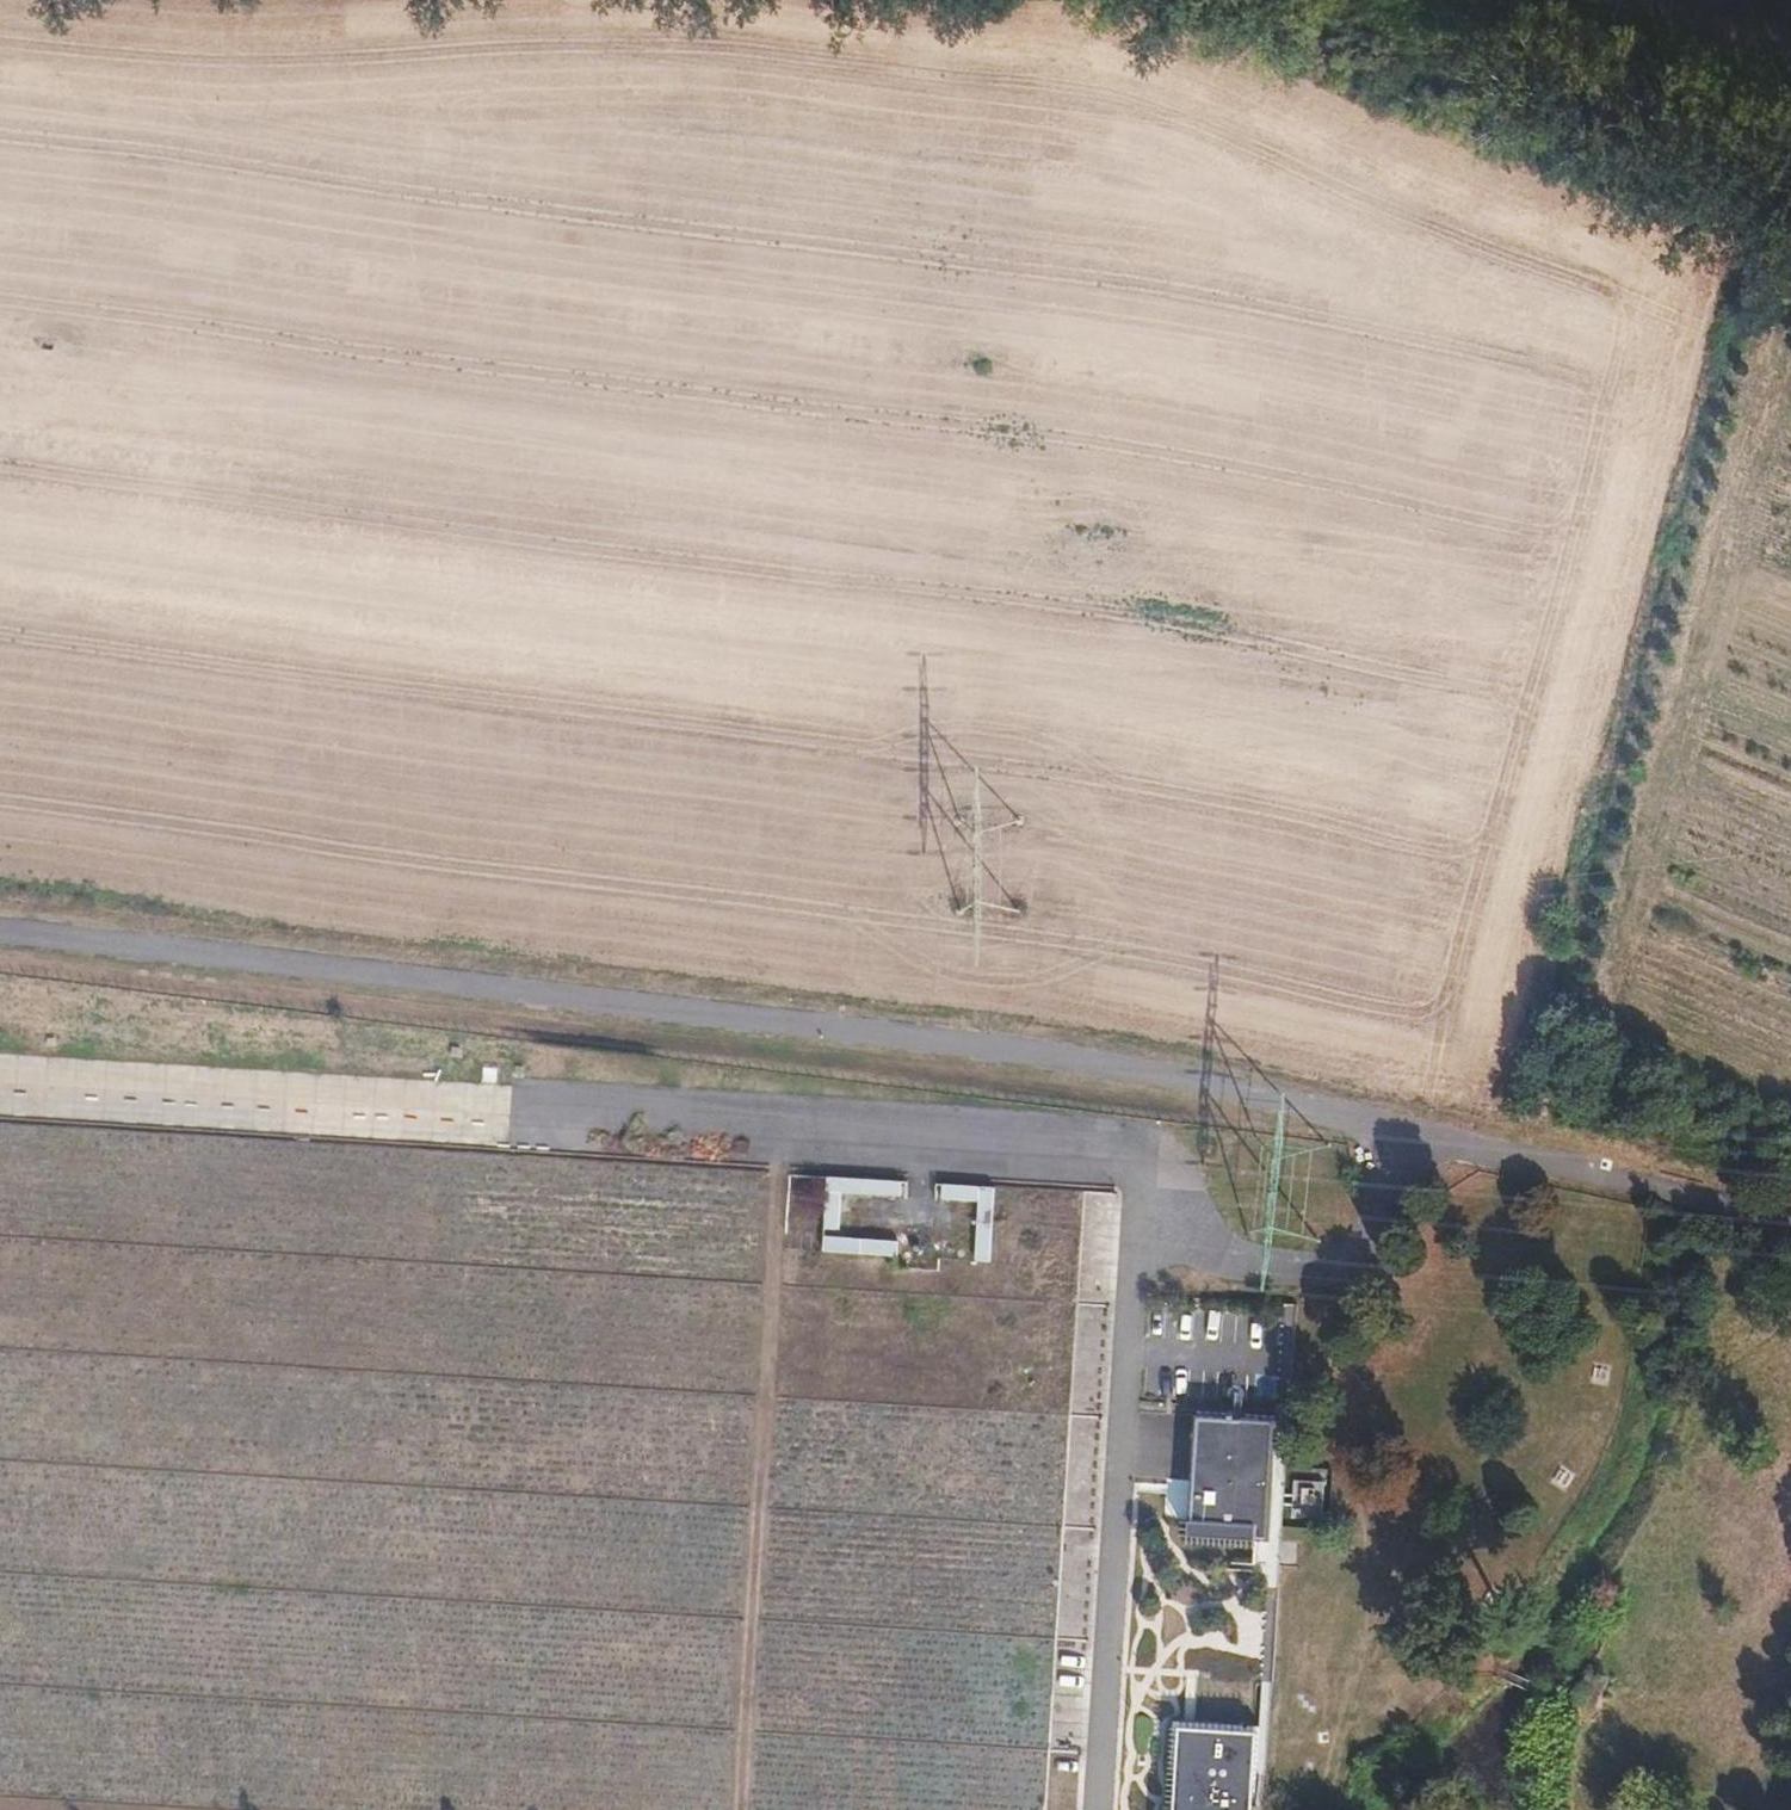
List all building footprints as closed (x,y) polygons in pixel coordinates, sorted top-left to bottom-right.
[(828,1178),(826,1230),(843,1231),(844,1194),(904,1197),(905,1181),(828,1178)] [(994,1263),(997,1187),(942,1185),(942,1201),(979,1202),(977,1262),(994,1263)] [(900,1257),(901,1241),(825,1237),(824,1253),(900,1257)] [(1281,1446),(1198,1439),(1186,1559),(1271,1564),(1281,1446)] [(1170,1741),(1165,1809),(1261,1809),(1263,1792),(1252,1791),(1254,1746),(1255,1745),(1170,1741)]
